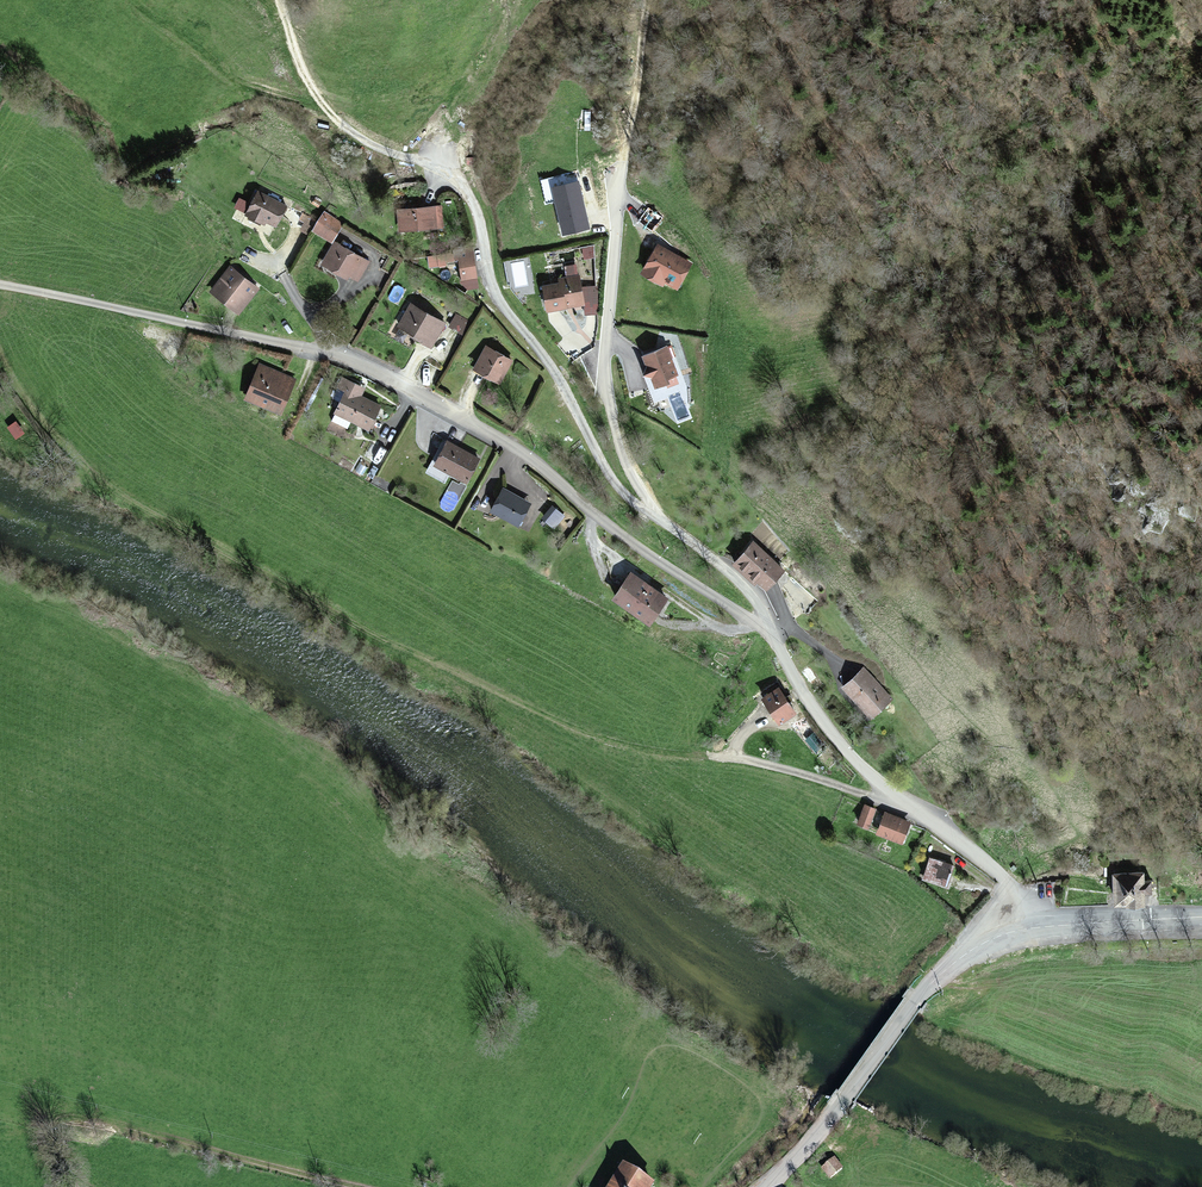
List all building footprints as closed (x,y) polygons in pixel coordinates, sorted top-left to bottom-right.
[(581,110),(581,129),(589,129),(590,110),(581,110)] [(576,171),(539,178),(544,203),(553,202),(559,232),(587,226),(576,171)] [(255,216),(263,220),(273,225),(284,206),(256,191),(244,214),(253,219),(255,216)] [(406,207),(407,227),(434,225),(433,205),(406,207)] [(399,227),(407,227),(406,207),(398,208),(399,227)] [(651,229),(661,217),(651,208),(640,220),(651,229)] [(323,212),(313,229),(332,240),(341,224),(332,219),(333,218),(323,212)] [(692,262),(655,242),(638,272),(660,285),(662,281),(676,289),(692,262)] [(356,280),(367,262),(335,243),(322,264),(344,277),(346,274),(356,280)] [(462,261),(466,281),(476,279),(470,249),(455,252),(457,262),(462,261)] [(525,258),(504,260),(507,288),(528,286),(525,258)] [(460,282),(466,281),(462,261),(457,262),(460,282)] [(211,288),(225,301),(229,298),(239,308),(255,290),(230,267),(211,288)] [(562,302),(581,298),(576,274),(557,278),(557,282),(541,285),(545,309),(563,305),(562,302)] [(236,311),(239,308),(229,298),(225,301),(236,311)] [(442,322),(412,304),(399,325),(422,339),(420,342),(428,346),(442,322)] [(461,333),(469,320),(455,312),(448,326),(461,333)] [(666,343),(639,353),(644,364),(640,373),(648,376),(652,386),(664,382),(666,387),(678,382),(675,375),(678,374),(666,343)] [(487,347),(475,367),(498,381),(510,360),(487,347)] [(257,366),(244,396),(277,409),(289,380),(257,366)] [(355,395),(361,385),(345,377),(340,386),(348,391),(332,420),(348,428),(352,421),(368,430),(380,408),(361,397),(355,395)] [(355,395),(361,397),(366,388),(361,385),(355,395)] [(12,436),(28,431),(23,416),(7,422),(12,436)] [(446,440),(436,456),(449,464),(446,470),(463,480),(476,457),(446,440)] [(503,489),(491,510),(516,524),(528,504),(503,489)] [(546,520),(554,527),(563,515),(555,509),(546,520)] [(733,560),(763,586),(780,567),(750,541),(733,560)] [(667,597),(629,570),(610,597),(648,624),(667,597)] [(815,689),(824,683),(811,665),(802,672),(815,689)] [(863,667),(842,687),(870,717),(891,698),(863,667)] [(795,711),(779,686),(759,698),(776,724),(795,711)] [(812,731),(804,738),(814,750),(822,744),(812,731)] [(863,803),(855,821),(866,826),(874,808),(863,803)] [(884,813),(876,830),(900,840),(907,823),(884,813)] [(950,865),(930,857),(923,874),(944,882),(950,865)] [(1142,871),(1112,872),(1114,905),(1143,903),(1142,893),(1150,893),(1149,880),(1142,880),(1142,871)] [(831,1158),(820,1169),(829,1179),(840,1168),(831,1158)] [(605,1186),(650,1186),(651,1186),(619,1165),(605,1186)]
